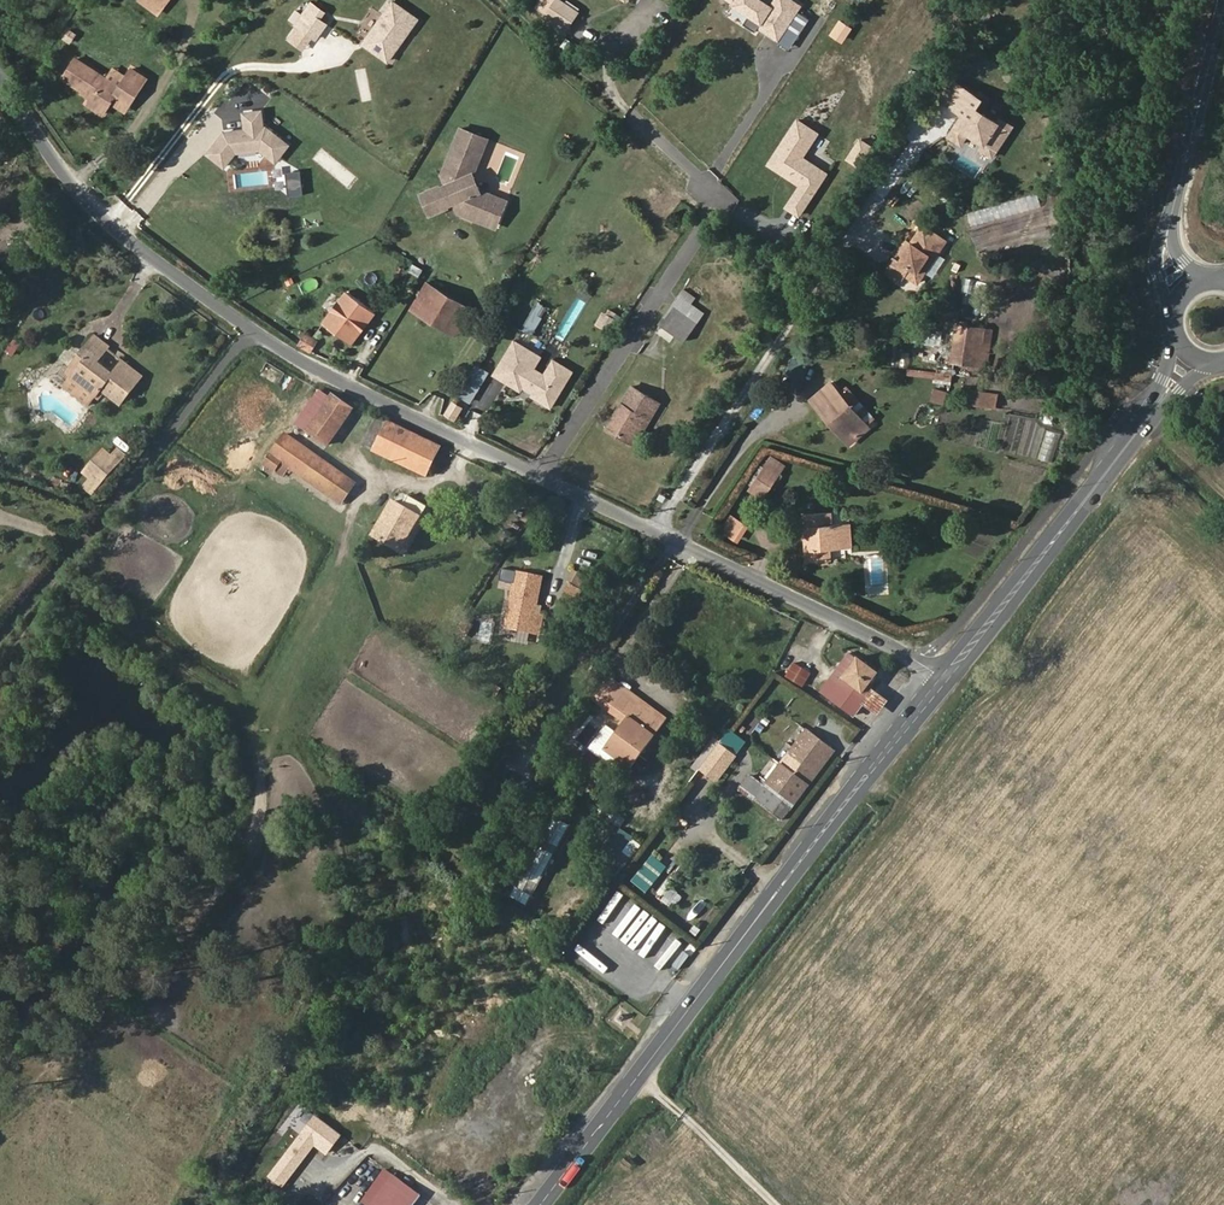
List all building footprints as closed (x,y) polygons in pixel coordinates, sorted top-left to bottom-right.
[(161,10),(169,0),(147,0),(161,10)] [(325,13),(309,0),(292,21),(298,26),(309,11),(319,20),(325,13)] [(580,9),(565,0),(539,0),(531,13),(564,34),(580,9)] [(793,48),(811,16),(799,9),(803,2),(799,0),(772,0),(771,3),(766,0),(726,0),(735,5),(729,15),(755,29),(756,28),(793,48)] [(415,19),(397,5),(365,46),(390,64),(413,32),(408,28),(415,19)] [(317,40),(328,26),(319,20),(309,11),(298,26),(317,40)] [(413,32),(421,22),(415,19),(408,28),(413,32)] [(125,113),(149,79),(147,77),(133,67),(120,84),(76,56),(61,78),(91,98),(87,104),(104,115),(113,104),(125,113)] [(958,117),(946,136),(958,144),(965,133),(981,143),(978,149),(989,157),(996,146),(993,144),(1003,128),(972,108),(978,99),(952,83),(940,101),(962,116),(960,119),(958,117)] [(243,127),(222,129),(204,153),(225,168),(237,152),(259,150),(276,163),(291,142),(264,123),(263,107),(241,110),(243,127)] [(795,115),(766,164),(797,184),(784,206),(802,217),(830,171),(805,156),(820,131),(795,115)] [(442,191),(440,186),(422,194),(431,215),(449,208),(448,206),(455,203),(460,213),(464,214),(468,211),(474,214),(476,216),(475,219),(484,223),(488,220),(498,224),(508,201),(481,190),(474,175),(488,139),(462,129),(443,175),(449,189),(442,191)] [(285,170),(288,195),(304,194),(301,169),(285,170)] [(898,261),(894,258),(884,270),(901,283),(906,277),(917,286),(946,242),(921,225),(910,242),(898,261)] [(910,242),(906,239),(894,258),(898,261),(910,242)] [(427,283),(410,310),(456,338),(472,310),(427,283)] [(377,314),(345,291),(323,323),(354,345),(377,314)] [(677,294),(671,304),(700,323),(706,313),(677,294)] [(536,333),(548,305),(536,300),(525,328),(536,333)] [(696,329),(700,323),(671,304),(668,310),(696,329)] [(686,344),(696,329),(668,310),(657,325),(686,344)] [(987,329),(956,325),(950,364),(980,367),(987,329)] [(980,367),(988,369),(994,330),(987,329),(980,367)] [(299,336),(303,339),(298,347),(311,353),(319,342),(303,330),(299,336)] [(605,337),(599,333),(591,345),(597,350),(605,337)] [(110,348),(96,336),(80,355),(86,360),(73,377),(95,397),(99,391),(119,408),(144,378),(123,361),(113,374),(99,362),(110,348)] [(514,340),(494,374),(522,390),(523,386),(534,392),(533,395),(552,406),(573,370),(562,363),(557,371),(549,366),(545,373),(535,367),(542,355),(514,340)] [(80,355),(66,373),(73,377),(86,360),(80,355)] [(794,356),(786,374),(804,382),(812,363),(794,356)] [(549,366),(557,371),(562,363),(554,358),(549,366)] [(457,395),(472,404),(490,370),(475,362),(457,395)] [(88,405),(95,397),(73,377),(65,387),(88,405)] [(841,393),(832,381),(811,401),(850,446),(873,427),(870,424),(841,393)] [(660,403),(631,385),(605,428),(635,446),(660,403)] [(870,424),(878,418),(848,386),(841,393),(870,424)] [(934,387),(932,400),(945,402),(946,389),(934,387)] [(1002,410),(1005,394),(966,388),(961,407),(995,413),(996,409),(1002,410)] [(329,398),(318,389),(296,421),(328,446),(353,410),(332,395),(329,398)] [(360,444),(425,476),(440,446),(388,421),(386,426),(373,418),(360,444)] [(340,505),(356,484),(286,434),(266,463),(283,476),(288,469),(340,505)] [(89,480),(82,487),(90,494),(125,454),(118,447),(112,455),(105,449),(82,474),(89,480)] [(783,472),(788,467),(771,455),(767,461),(783,472)] [(783,472),(767,461),(747,490),(763,501),(783,472)] [(405,504),(394,499),(373,537),(400,552),(426,508),(409,498),(405,504)] [(740,542),(750,524),(731,512),(720,530),(740,542)] [(832,514),(801,515),(802,526),(808,526),(809,550),(803,550),(805,561),(833,560),(833,550),(853,549),(852,524),(833,525),(832,514)] [(642,563),(648,553),(633,546),(627,555),(642,563)] [(502,582),(515,586),(505,623),(529,628),(527,633),(538,635),(544,615),(537,613),(546,576),(506,567),(502,582)] [(586,584),(577,576),(572,583),(582,591),(586,584)] [(572,583),(570,581),(554,604),(566,614),(582,591),(572,583)] [(505,623),(503,628),(527,633),(529,628),(505,623)] [(853,651),(820,690),(854,719),(866,706),(863,703),(871,694),(867,691),(881,674),(853,651)] [(812,675),(795,663),(787,677),(804,689),(812,675)] [(616,734),(606,727),(588,751),(612,768),(618,761),(630,770),(667,721),(620,686),(608,702),(628,719),(622,726),(616,734)] [(608,702),(602,710),(622,726),(628,719),(608,702)] [(727,727),(701,771),(721,783),(747,739),(727,727)] [(835,752),(807,731),(770,779),(797,802),(835,752)] [(750,775),(739,790),(782,823),(793,809),(759,782),(750,775)] [(759,782),(793,809),(797,802),(770,779),(764,775),(759,782)] [(576,826),(558,817),(515,896),(532,906),(576,826)] [(634,856),(643,840),(621,827),(611,843),(634,856)] [(653,854),(634,881),(648,891),(667,864),(653,854)] [(336,1132),(309,1112),(299,1125),(313,1135),(326,1145),(336,1132)] [(261,1174),(274,1185),(313,1135),(299,1125),(261,1174)] [(421,1195),(394,1174),(372,1204),(414,1204),(421,1195)]
